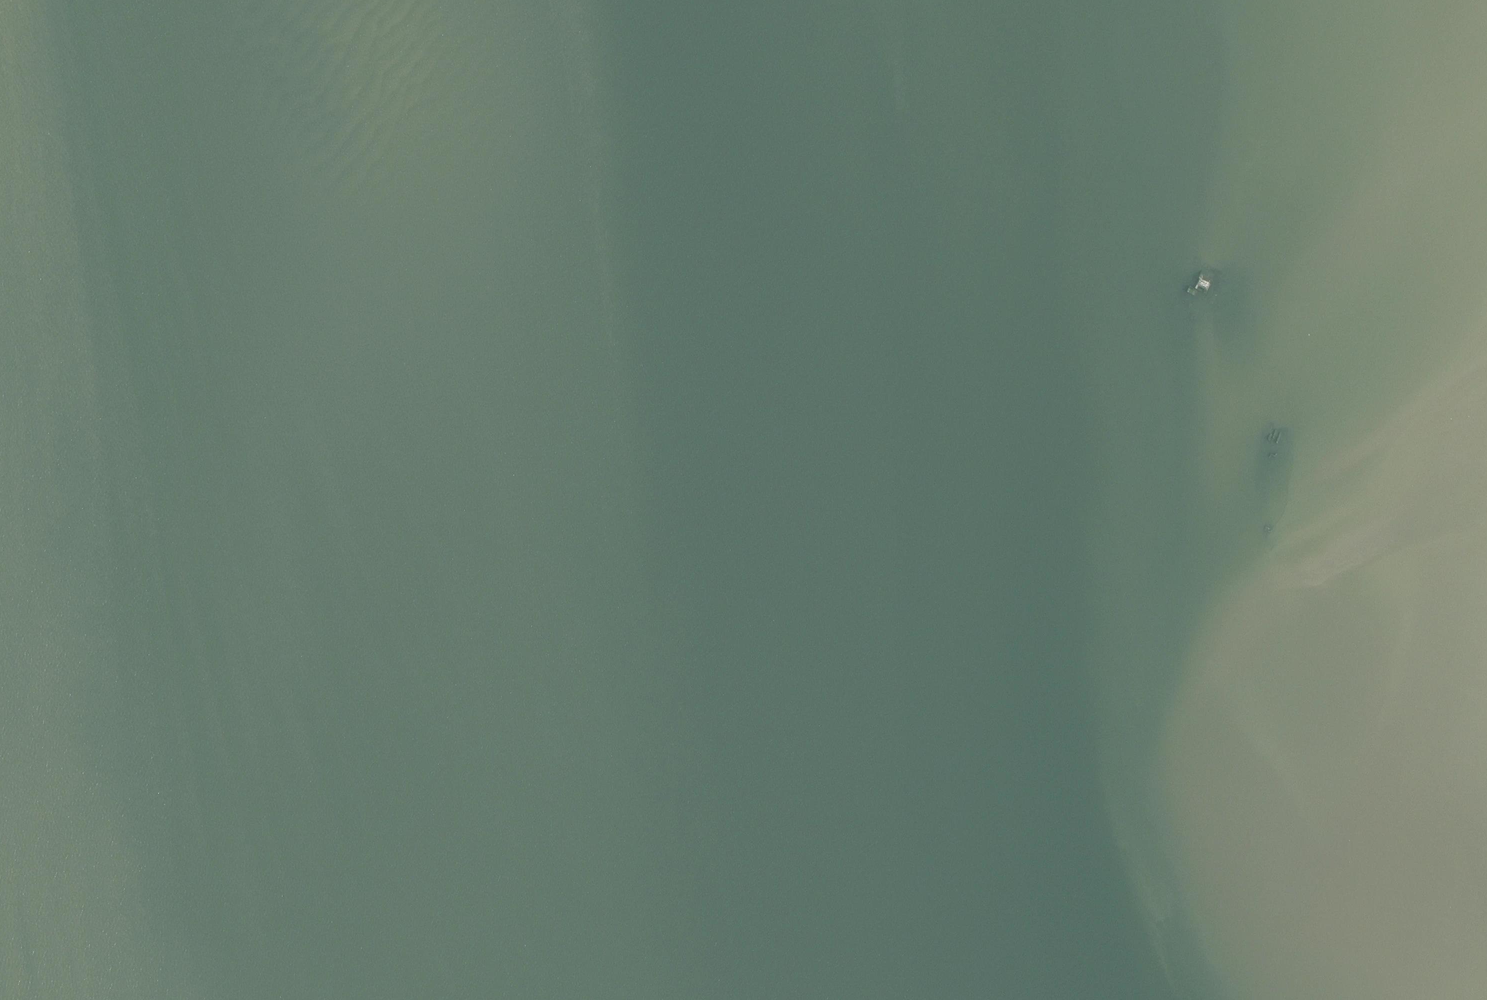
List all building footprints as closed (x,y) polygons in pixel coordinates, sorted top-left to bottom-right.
[(1277,433),(1266,426),(1258,438),(1269,445),(1277,433)]
